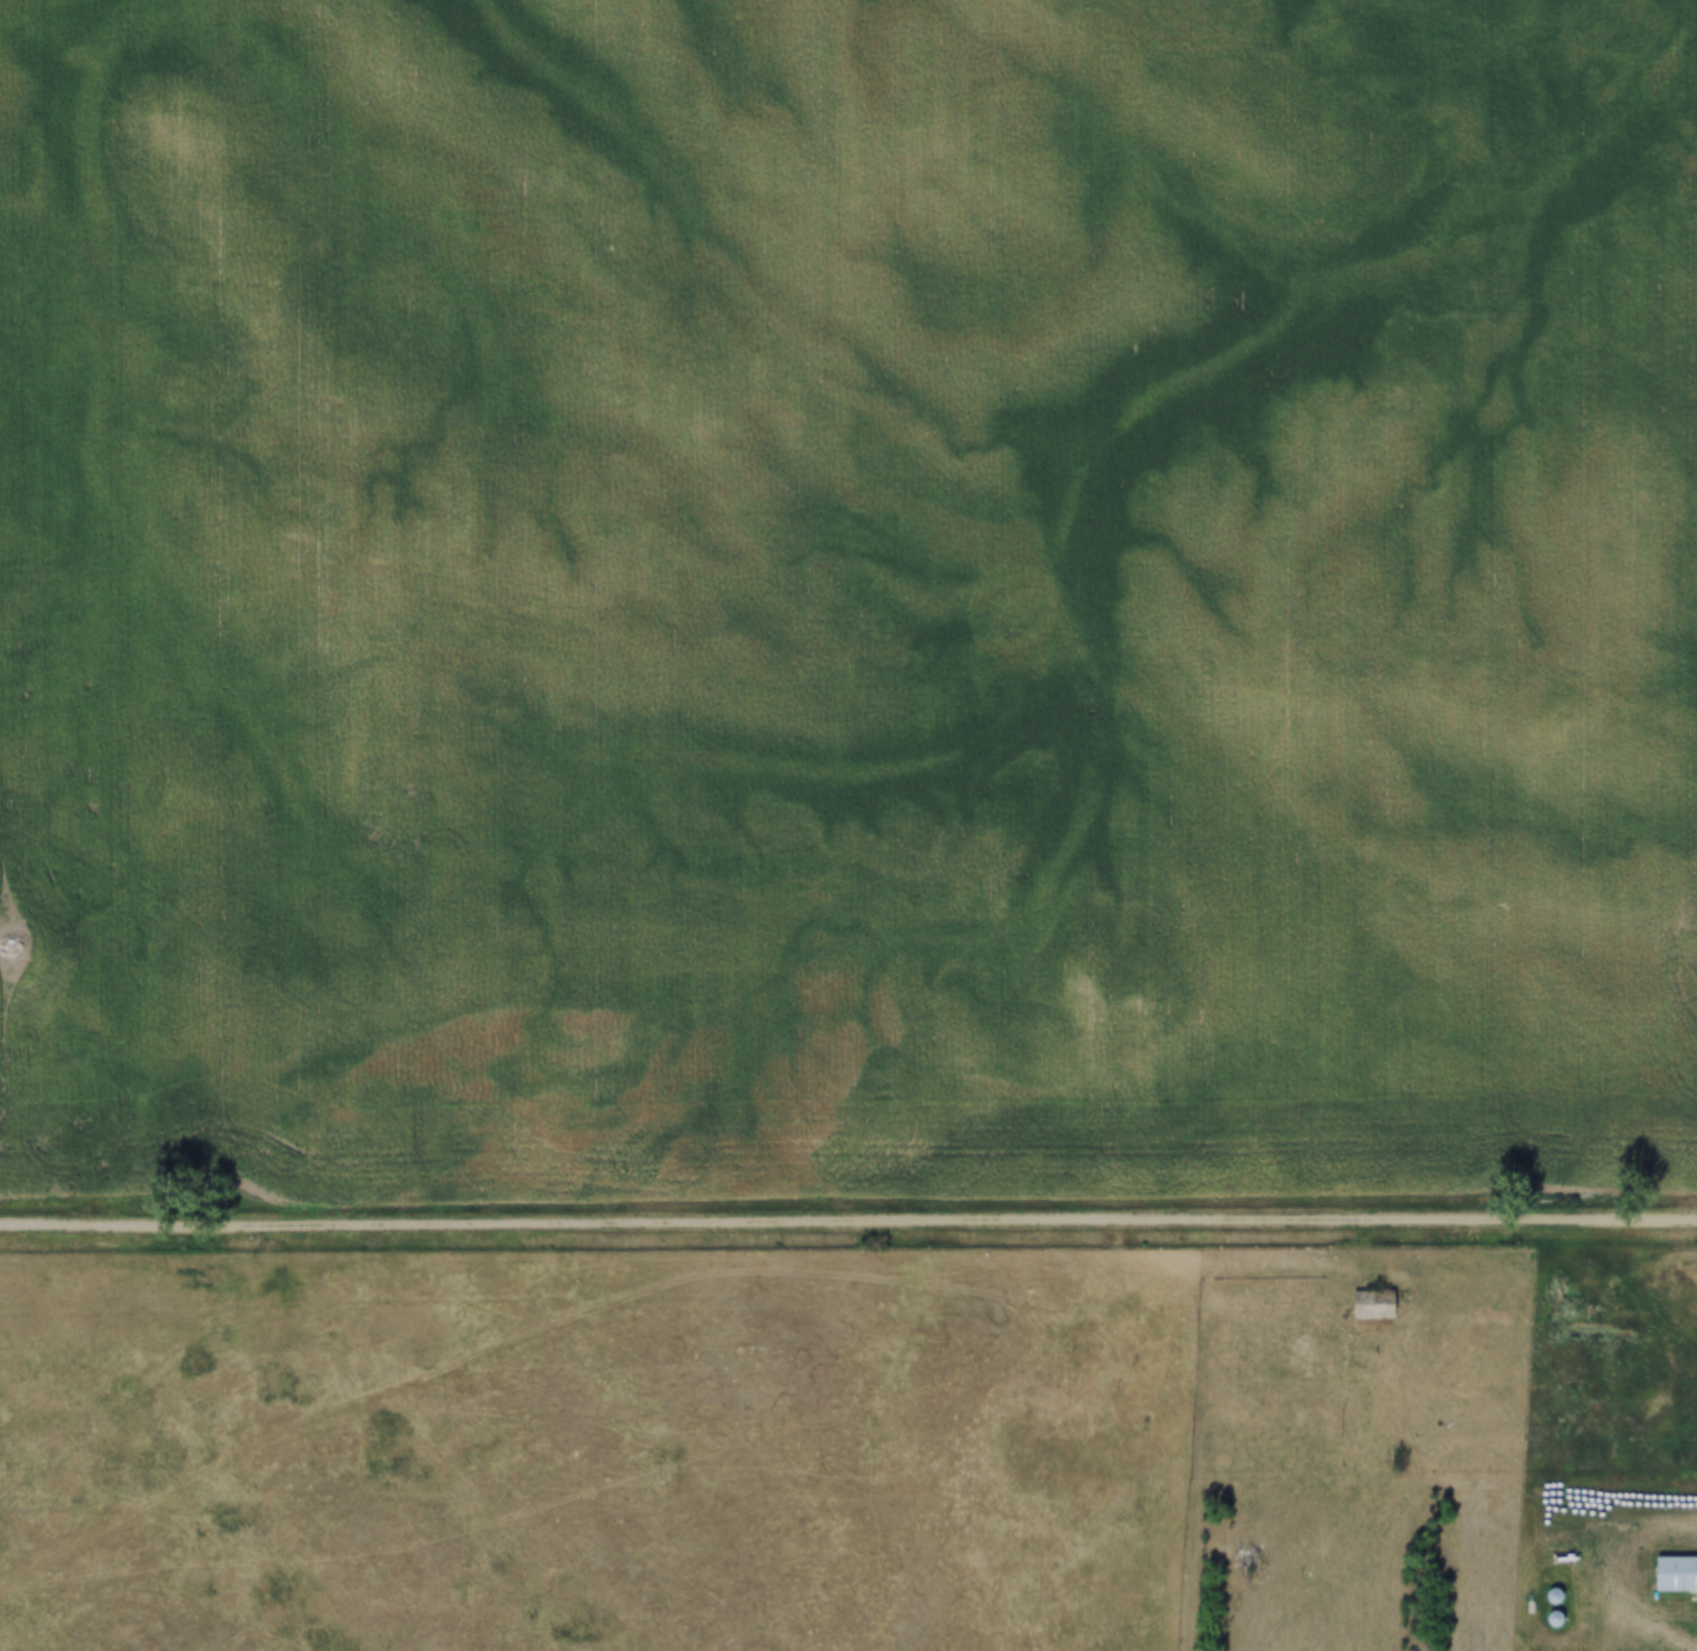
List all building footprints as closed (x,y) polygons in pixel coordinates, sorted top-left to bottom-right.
[(1340,1290),(1382,1290),(1382,1318),(1340,1318),(1340,1290)] [(1645,1557),(1696,1557),(1696,1590),(1645,1590),(1645,1557)] [(1543,1603),(1546,1603),(1549,1601),(1552,1597),(1550,1593),(1548,1590),(1545,1588),(1540,1589),(1537,1591),(1536,1595),(1536,1599),(1539,1602),(1543,1603)] [(1543,1627),(1547,1625),(1550,1623),(1552,1619),(1552,1615),(1549,1612),(1545,1611),(1542,1611),(1538,1613),(1536,1618),(1537,1621),(1539,1624),(1543,1627)] [(1560,1614),(1550,1613),(1549,1625),(1559,1626),(1560,1614)]
